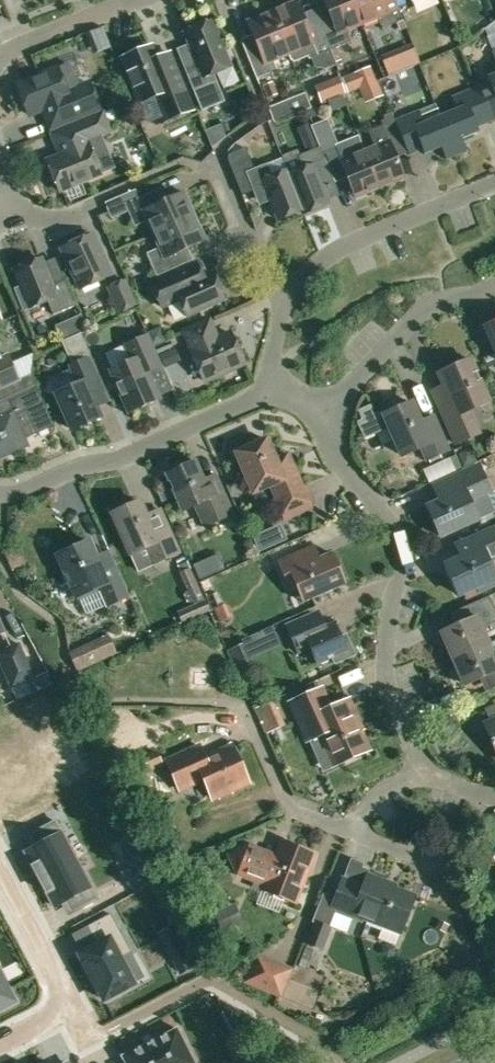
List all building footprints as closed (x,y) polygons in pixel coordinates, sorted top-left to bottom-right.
[(336,64),(337,64),(330,49),(351,40),(346,29),(361,22),(352,0),(324,0),(332,21),(320,26),(336,64)] [(361,22),(377,16),(381,27),(403,18),(395,0),(380,0),(352,0),(361,22)] [(272,11),(289,52),(304,46),(309,58),(311,57),(315,66),(327,68),(336,64),(320,26),(308,31),(295,2),(272,11)] [(289,52),(272,11),(248,22),(260,51),(247,56),(257,79),(277,71),(273,59),(289,52)] [(202,110),(225,101),(214,73),(230,66),(212,21),(200,26),(196,25),(190,27),(188,31),(186,32),(200,69),(187,74),(202,110)] [(151,46),(123,57),(141,102),(157,96),(167,120),(193,109),(169,53),(156,58),(151,46)] [(405,65),(417,60),(411,48),(399,53),(405,65)] [(90,83),(78,88),(76,83),(78,83),(69,63),(57,68),(17,84),(30,114),(43,109),(50,126),(99,107),(90,83)] [(382,70),(355,77),(360,95),(371,92),(374,103),(390,99),(382,70)] [(487,75),(489,81),(476,86),(490,120),(494,118),(494,72),(487,75)] [(338,77),(314,87),(322,103),(345,93),(338,77)] [(490,120),(476,86),(451,96),(456,108),(440,114),(456,153),(466,149),(461,137),(478,130),(476,125),(490,120)] [(305,93),(269,108),(274,120),(311,106),(305,93)] [(435,103),(394,119),(395,120),(404,145),(408,153),(421,147),(423,153),(441,145),(446,157),(456,153),(440,114),(435,103)] [(61,155),(47,161),(60,191),(64,189),(80,182),(101,174),(113,169),(100,136),(108,133),(100,115),(53,134),(61,155)] [(375,145),(365,149),(364,150),(379,185),(403,175),(393,150),(404,145),(395,120),(369,131),(375,145)] [(310,122),(298,127),(306,148),(319,143),(310,122)] [(359,135),(334,145),(322,150),(331,172),(332,175),(344,170),(354,195),(379,185),(364,150),(365,149),(359,135)] [(286,170),(304,212),(328,202),(318,177),(331,172),(322,150),(320,146),(299,155),(304,167),(289,173),(287,170),(286,170)] [(245,171),(256,197),(268,192),(271,200),(279,218),(302,208),(303,212),(304,212),(286,170),(272,176),(267,162),(245,171)] [(154,233),(195,216),(184,191),(158,203),(153,191),(126,203),(136,225),(148,220),(154,233)] [(148,253),(152,262),(158,275),(184,264),(179,252),(205,240),(195,216),(154,233),(161,247),(148,253)] [(81,287),(110,274),(92,235),(63,248),(81,287)] [(15,269),(22,285),(14,288),(23,311),(47,300),(53,314),(74,305),(64,280),(52,285),(40,258),(38,259),(34,257),(26,260),(25,265),(15,269)] [(187,315),(224,298),(219,288),(220,284),(217,278),(214,277),(212,272),(202,277),(196,262),(151,282),(161,306),(179,298),(187,315)] [(119,312),(135,304),(124,280),(108,287),(119,312)] [(205,380),(244,362),(230,332),(217,338),(209,321),(185,331),(193,349),(191,350),(205,380)] [(486,326),(494,347),(494,322),(486,326)] [(61,343),(68,357),(87,348),(81,334),(61,343)] [(147,371),(160,365),(147,335),(125,345),(132,360),(111,370),(129,411),(159,398),(147,371)] [(31,374),(30,373),(18,378),(7,354),(0,358),(0,388),(31,374)] [(96,406),(111,399),(92,357),(71,366),(79,383),(56,393),(72,429),(101,416),(96,406)] [(469,409),(489,400),(470,358),(439,372),(444,385),(433,390),(456,442),(479,432),(469,409)] [(36,386),(31,374),(0,388),(0,402),(7,399),(12,411),(0,416),(0,458),(28,446),(24,438),(36,433),(26,411),(43,404),(36,386)] [(361,420),(357,422),(364,438),(377,432),(390,426),(403,455),(421,447),(427,460),(428,459),(440,454),(449,450),(434,415),(419,421),(411,401),(384,413),(383,410),(375,413),(371,404),(357,410),(361,420)] [(286,517),(311,506),(288,453),(275,458),(266,439),(236,452),(253,492),(271,484),(286,517)] [(167,473),(183,511),(196,505),(205,526),(233,514),(216,474),(203,479),(195,461),(167,473)] [(471,502),(492,493),(479,464),(433,485),(440,500),(427,506),(440,535),(478,518),(471,502)] [(140,502),(112,515),(129,554),(146,547),(154,564),(179,552),(168,527),(160,508),(146,515),(140,502)] [(494,555),(494,533),(493,528),(458,543),(463,555),(445,563),(457,591),(476,583),(478,588),(494,581),(494,566),(491,557),(494,555)] [(89,541),(58,555),(76,598),(78,597),(99,587),(107,605),(130,596),(115,563),(101,569),(96,556),(89,541)] [(277,559),(290,591),(298,588),(304,602),(345,584),(332,552),(320,557),(314,544),(277,559)] [(20,550),(5,553),(12,569),(26,563),(20,550)] [(191,568),(180,572),(193,603),(204,598),(191,568)] [(488,642),(482,628),(494,622),(494,608),(489,595),(461,607),(466,621),(441,632),(452,658),(488,642)] [(211,611),(205,599),(176,611),(182,623),(211,611)] [(220,622),(231,617),(226,603),(214,608),(220,622)] [(355,653),(346,633),(341,636),(335,622),(320,628),(313,612),(286,624),(295,645),(307,639),(317,663),(332,656),(335,662),(355,653)] [(235,670),(238,669),(252,663),(243,642),(226,649),(235,670)] [(462,680),(463,684),(489,673),(494,686),(494,657),(488,642),(452,658),(456,667),(453,668),(451,672),(455,680),(459,682),(462,680)] [(0,652),(0,664),(10,688),(33,678),(18,644),(0,652)] [(86,647),(70,654),(77,670),(93,663),(86,647)] [(333,765),(368,749),(356,722),(358,721),(348,699),(330,708),(327,702),(330,700),(325,690),(322,690),(321,688),(291,702),(308,740),(320,734),(333,765)] [(258,707),(269,732),(283,725),(272,701),(258,707)] [(486,724),(494,745),(494,720),(486,724)] [(203,779),(212,798),(218,796),(221,798),(231,794),(231,789),(249,782),(232,745),(205,757),(200,746),(167,760),(180,789),(203,779)] [(25,851),(40,879),(78,859),(56,819),(31,833),(37,844),(25,851)] [(276,855),(249,844),(228,853),(237,874),(254,881),(252,886),(297,904),(306,879),(303,878),(312,853),(281,842),(276,855)] [(55,908),(68,901),(74,912),(99,899),(78,859),(40,879),(55,908)] [(364,887),(343,879),(331,910),(363,922),(364,919),(401,933),(415,898),(385,886),(386,882),(368,875),(364,887)] [(242,921),(233,903),(213,912),(222,931),(242,921)] [(96,940),(78,950),(102,995),(131,979),(117,953),(129,947),(109,909),(85,921),(96,940)] [(323,951),(332,927),(314,920),(305,945),(323,951)] [(199,961),(179,924),(161,934),(180,971),(199,961)] [(294,970),(258,956),(247,984),(283,997),(294,970)] [(177,1029),(123,1057),(126,1062),(194,1062),(177,1029)]
